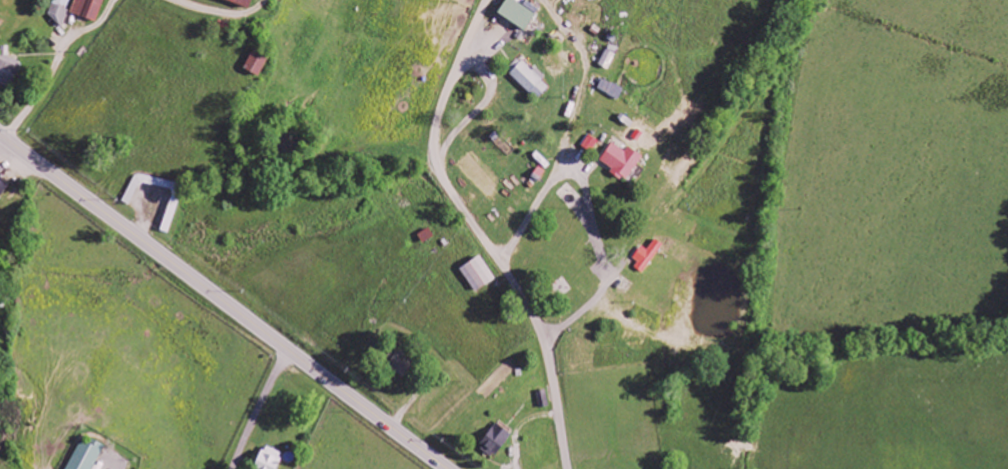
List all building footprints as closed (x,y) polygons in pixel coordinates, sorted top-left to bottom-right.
[(57,5),(69,8),(71,0),(58,0),(57,5)] [(105,0),(76,0),(71,13),(97,22),(105,0)] [(254,0),(225,0),(251,9),(254,0)] [(527,1),(524,5),(516,0),(508,0),(500,13),(526,31),(541,10),(527,1)] [(69,10),(53,4),(47,18),(64,24),(69,10)] [(609,70),(620,49),(611,44),(600,65),(609,70)] [(261,76),(271,56),(255,48),(245,68),(261,76)] [(0,55),(0,84),(13,88),(21,62),(0,55)] [(538,100),(552,85),(535,69),(534,71),(523,61),(511,74),(538,100)] [(625,89),(604,79),(598,90),(620,101),(625,89)] [(582,145),(592,152),(600,141),(590,135),(582,145)] [(626,152),(614,143),(600,162),(628,181),(645,157),(630,146),(626,152)] [(0,177),(0,198),(10,184),(0,177)] [(420,234),(424,243),(435,237),(431,229),(420,234)] [(646,272),(665,245),(657,239),(649,250),(643,246),(632,261),(646,272)] [(461,269),(477,292),(497,278),(481,255),(461,269)] [(540,409),(550,407),(547,390),(537,392),(540,409)] [(494,459),(513,435),(499,423),(479,447),(494,459)] [(105,445),(84,435),(68,468),(94,468),(105,445)] [(265,447),(257,468),(278,468),(284,453),(265,447)]
